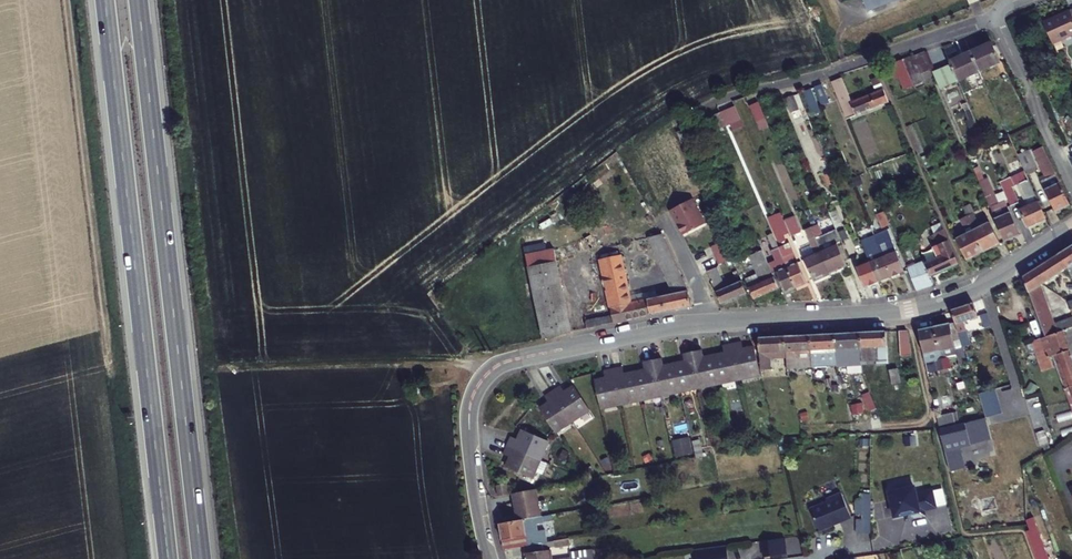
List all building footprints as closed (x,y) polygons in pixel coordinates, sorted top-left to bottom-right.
[(865,18),(870,16),(864,0),(859,0),(865,18)] [(870,16),(908,3),(907,0),(864,0),(870,16)] [(1044,22),(1054,43),(1071,35),(1071,11),(1071,10),(1044,22)] [(991,39),(970,47),(978,66),(999,58),(991,39)] [(982,75),(978,66),(970,47),(948,57),(950,62),(956,76),(969,70),(973,79),(982,75)] [(931,67),(924,50),(912,54),(899,59),(910,86),(923,81),(918,71),(931,67)] [(910,86),(899,59),(885,63),(891,77),(895,76),(901,90),(910,86)] [(950,62),(932,69),(939,86),(958,79),(956,76),(950,62)] [(839,72),(829,77),(846,117),(888,100),(879,75),(873,78),(878,90),(852,101),(839,72)] [(818,80),(810,83),(819,104),(826,101),(818,80)] [(808,83),(802,86),(812,108),(817,106),(808,83)] [(793,90),(785,94),(790,106),(798,103),(793,90)] [(764,111),(759,98),(750,101),(756,114),(764,111)] [(734,104),(720,110),(726,124),(740,119),(734,104)] [(726,124),(720,110),(712,113),(718,128),(726,124)] [(692,140),(686,124),(674,129),(681,144),(692,140)] [(1057,178),(1042,144),(1030,150),(1044,184),(1057,178)] [(1018,161),(1025,177),(1036,173),(1029,156),(1018,161)] [(1057,178),(1044,184),(1046,188),(1043,189),(1053,210),(1068,203),(1057,178)] [(1009,181),(1001,185),(1007,200),(1015,196),(1009,181)] [(1022,223),(1041,215),(1031,190),(1029,186),(1022,190),(1026,200),(1015,205),(1022,223)] [(985,197),(987,202),(1002,238),(1016,232),(1003,201),(995,204),(991,194),(985,197)] [(689,198),(667,209),(679,234),(702,223),(689,198)] [(781,216),(777,207),(765,212),(774,233),(786,229),(781,216)] [(969,211),(963,213),(968,223),(973,220),(969,211)] [(781,216),(786,229),(787,232),(797,227),(791,212),(781,216)] [(876,214),(881,227),(887,224),(883,212),(876,214)] [(968,223),(963,213),(956,217),(960,226),(968,223)] [(969,226),(979,248),(996,240),(986,219),(969,226)] [(815,221),(809,223),(829,271),(844,265),(834,242),(839,240),(834,226),(819,231),(815,221)] [(829,271),(809,223),(804,225),(807,234),(807,237),(813,250),(802,254),(812,278),(829,271)] [(979,248),(969,226),(953,234),(963,255),(979,248)] [(921,257),(907,263),(917,288),(932,283),(927,272),(954,260),(939,228),(928,233),(939,255),(923,262),(921,257)] [(880,255),(888,274),(902,269),(888,236),(875,241),(880,255)] [(583,325),(585,334),(687,311),(686,293),(661,239),(651,241),(675,294),(675,297),(635,306),(634,301),(630,302),(621,258),(598,263),(610,319),(583,325)] [(708,247),(711,255),(725,249),(721,241),(708,247)] [(1059,250),(1066,266),(1071,280),(1071,241),(1059,250)] [(778,253),(783,264),(792,286),(803,281),(790,250),(784,252),(780,242),(775,244),(778,253)] [(868,243),(863,245),(866,253),(872,251),(868,243)] [(729,261),(742,255),(737,244),(725,249),(729,259),(729,261)] [(729,259),(725,249),(711,255),(715,265),(729,259)] [(776,288),(775,285),(768,269),(760,250),(756,251),(759,259),(754,261),(761,278),(745,284),(751,298),(776,288)] [(1041,334),(1057,330),(1071,325),(1071,317),(1069,318),(1062,301),(1047,307),(1038,283),(1066,266),(1059,250),(1019,274),(1041,334)] [(875,280),(888,274),(880,255),(869,260),(867,260),(875,280)] [(552,257),(525,262),(527,273),(554,268),(552,257)] [(875,280),(867,260),(855,265),(863,284),(875,280)] [(768,269),(775,285),(779,284),(782,290),(792,286),(783,264),(768,269)] [(569,337),(554,268),(527,273),(540,344),(569,337)] [(718,304),(743,294),(736,276),(720,282),(714,268),(702,273),(718,304)] [(1071,317),(1071,297),(1062,301),(1069,318),(1071,317)] [(976,313),(972,300),(950,307),(960,345),(969,342),(962,318),(976,313)] [(931,326),(937,351),(953,347),(947,323),(931,326)] [(931,326),(916,329),(924,363),(933,360),(936,372),(942,370),(939,359),(937,351),(931,326)] [(1052,363),(1049,354),(1064,349),(1057,330),(1041,334),(1038,335),(1029,338),(1040,367),(1052,363)] [(861,365),(865,365),(865,362),(876,361),(876,364),(887,364),(885,331),(858,333),(861,365)] [(907,331),(900,332),(901,357),(909,357),(907,331)] [(858,333),(833,335),(834,349),(835,366),(858,365),(861,365),(858,333)] [(811,368),(816,368),(827,367),(835,366),(834,349),(833,335),(809,337),(811,368)] [(786,370),(811,368),(809,337),(784,338),(785,352),(786,370)] [(785,352),(784,338),(760,340),(756,339),(759,368),(767,368),(767,353),(785,352)] [(743,351),(741,342),(725,345),(726,354),(704,358),(702,350),(685,353),(687,362),(664,366),(662,358),(646,361),(647,369),(625,374),(623,365),(605,369),(607,377),(596,380),(601,407),(758,376),(753,349),(743,351)] [(1062,389),(1067,386),(1071,384),(1071,368),(1064,349),(1049,354),(1062,389)] [(898,369),(890,370),(891,383),(900,382),(898,369)] [(876,372),(859,374),(860,382),(877,380),(876,372)] [(562,384),(547,393),(552,400),(544,406),(561,430),(592,407),(575,384),(566,390),(562,384)] [(994,394),(982,397),(985,414),(997,411),(994,394)] [(959,420),(957,410),(937,414),(939,424),(959,420)] [(942,429),(949,464),(963,461),(958,438),(981,434),(978,422),(942,429)] [(510,436),(503,452),(511,455),(506,465),(532,476),(548,438),(522,428),(517,439),(510,436)] [(689,435),(672,439),(676,456),(693,452),(689,435)] [(497,488),(498,496),(506,495),(504,486),(497,488)] [(511,494),(516,521),(540,517),(534,489),(511,494)] [(888,495),(894,519),(903,517),(905,523),(925,518),(923,512),(935,509),(931,492),(915,496),(913,489),(888,495)] [(855,516),(855,532),(871,532),(870,491),(862,491),(862,499),(854,499),(855,516)] [(828,501),(811,505),(816,528),(831,525),(830,523),(837,521),(837,523),(850,520),(844,494),(828,498),(828,501)] [(504,550),(527,546),(525,526),(543,524),(542,516),(540,517),(516,521),(499,524),(504,550)] [(1035,558),(1048,558),(1034,520),(1024,524),(1027,532),(1025,533),(1035,558)] [(794,554),(800,554),(797,536),(785,538),(787,552),(794,551),(794,554)] [(782,537),(760,540),(762,557),(784,554),(782,537)] [(552,542),(530,545),(531,552),(526,552),(527,558),(555,558),(552,542)] [(693,549),(694,558),(724,558),(722,545),(693,549)]
